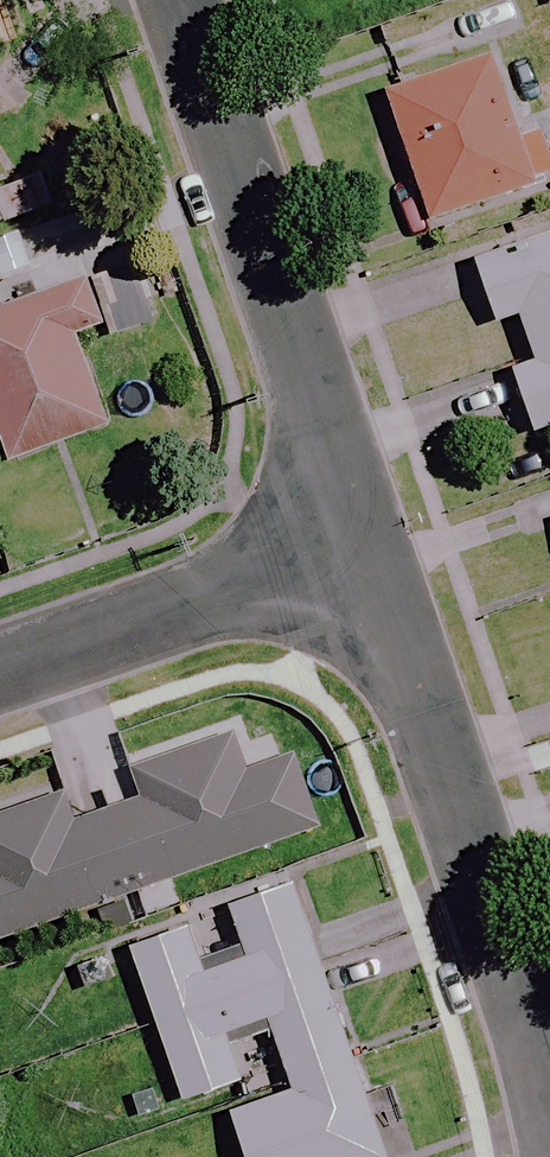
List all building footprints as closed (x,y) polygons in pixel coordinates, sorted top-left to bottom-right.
[(492,56),(383,93),(427,221),(549,179),(549,172),(538,135),(521,141),(492,56)] [(33,154),(0,165),(0,225),(51,208),(33,154)] [(471,260),(493,324),(517,316),(533,363),(510,371),(531,433),(549,427),(549,234),(471,260)] [(5,463),(105,426),(66,317),(83,311),(72,281),(0,307),(0,450),(5,463)] [(228,738),(130,772),(140,799),(73,823),(63,795),(0,817),(0,940),(308,832),(283,761),(241,776),(228,738)] [(295,886),(226,909),(228,917),(130,951),(182,1103),(239,1084),(226,1046),(270,1031),(290,1092),(228,1114),(242,1156),(387,1156),(295,886)]
